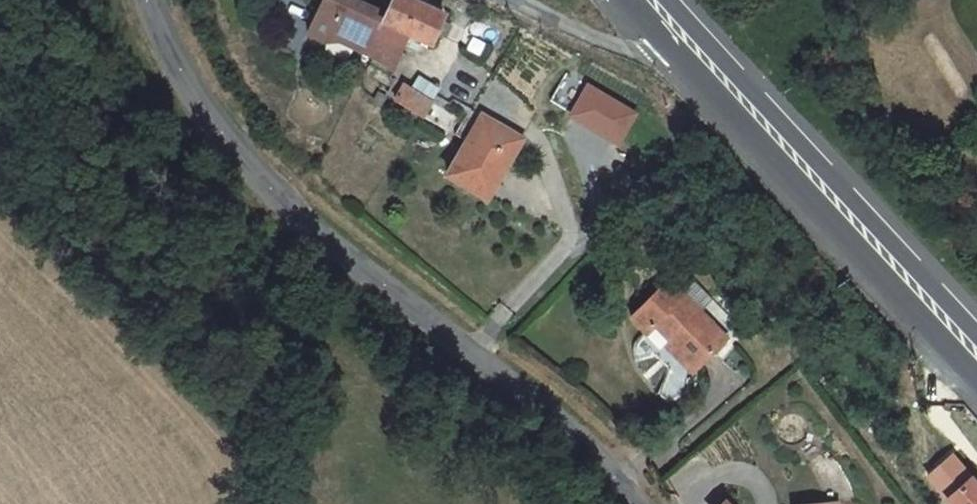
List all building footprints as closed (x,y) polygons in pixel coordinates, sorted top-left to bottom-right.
[(385,15),(354,0),(323,0),(307,34),(323,41),(338,40),(366,53),(393,67),(403,43),(408,45),(413,35),(430,43),(435,31),(441,20),(443,15),(411,0),(392,0),(385,15)] [(441,20),(435,31),(444,36),(449,24),(441,20)] [(366,65),(355,58),(347,71),(358,78),(366,65)] [(423,116),(432,102),(403,84),(394,100),(423,116)] [(386,97),(378,92),(373,101),(380,105),(386,97)] [(458,118),(432,102),(423,116),(449,133),(458,118)] [(482,115),(471,135),(477,138),(489,119),(482,115)] [(477,138),(471,135),(447,175),(487,198),(522,139),(489,119),(477,138)] [(727,339),(726,339),(668,280),(630,317),(647,334),(656,325),(671,341),(698,368),(727,339)] [(693,373),(698,368),(671,341),(666,345),(693,373)] [(950,503),(976,503),(976,485),(971,478),(945,499),(950,503)]
